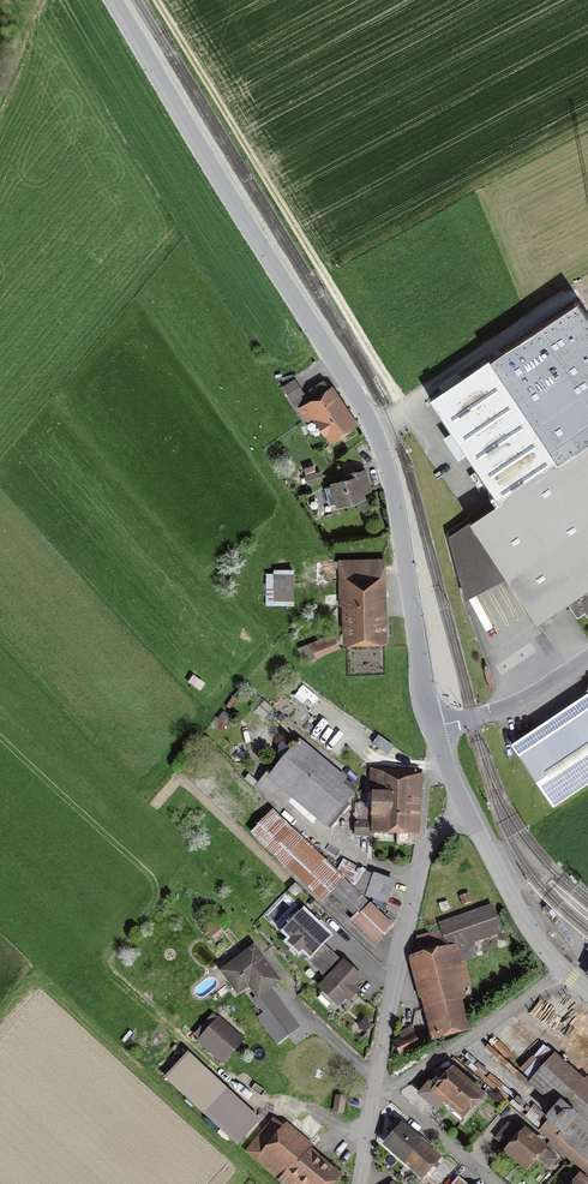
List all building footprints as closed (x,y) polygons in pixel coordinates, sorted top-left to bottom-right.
[(578,309),(429,402),(495,502),(474,516),(509,569),(541,618),(565,603),(578,622),(587,615),(587,323),(578,309)] [(338,399),(325,379),(307,391),(312,397),(294,410),(306,426),(317,417),(334,442),(357,426),(338,399)] [(304,395),(295,381),(282,390),(291,403),(304,395)] [(342,507),(363,501),(361,495),(371,492),(363,467),(347,471),(345,472),(346,477),(332,481),(334,485),(328,487),(334,504),(340,502),(342,507)] [(323,482),(321,475),(305,480),(308,487),(323,482)] [(509,569),(474,516),(448,534),(466,596),(509,569)] [(347,637),(383,638),(383,620),(374,620),(374,610),(374,588),(382,588),(383,565),(340,565),(339,602),(347,602),(347,637)] [(288,576),(271,575),(270,601),(287,601),(288,576)] [(329,639),(297,652),(301,664),(333,651),(329,639)] [(495,689),(489,666),(478,669),(485,692),(495,689)] [(553,805),(587,782),(587,709),(519,755),(553,805)] [(394,748),(379,737),(371,747),(387,758),(394,748)] [(353,799),(346,783),(295,745),(269,780),(318,817),(331,827),(353,799)] [(421,808),(422,774),(361,773),(360,797),(355,797),(355,809),(364,809),(367,809),(366,836),(420,838),(421,808)] [(392,929),(273,817),(251,839),(376,950),(392,929)] [(363,839),(363,825),(351,825),(351,839),(363,839)] [(388,906),(395,886),(372,879),(366,899),(388,906)] [(418,951),(421,961),(458,949),(503,935),(494,906),(433,926),(436,936),(420,941),(418,951)] [(331,939),(305,911),(280,935),(287,943),(283,947),(293,957),(297,953),(306,963),(319,950),(321,948),(331,939)] [(573,940),(559,921),(554,924),(569,944),(573,940)] [(431,1045),(471,1033),(463,1003),(472,1001),(458,949),(421,961),(415,962),(427,1005),(433,1026),(426,1028),(431,1045)] [(268,964),(257,950),(224,977),(236,992),(245,985),(255,997),(251,1001),(265,1019),(260,1022),(280,1047),(298,1032),(279,1008),(283,1005),(273,992),(284,984),(268,964)] [(323,986),(339,970),(319,950),(306,963),(303,966),(323,986)] [(354,972),(346,964),(339,970),(323,986),(317,992),(334,1010),(343,1000),(349,1006),(359,996),(355,991),(364,983),(354,972)] [(200,1046),(225,1066),(243,1045),(217,1025),(200,1046)] [(410,1027),(399,1033),(401,1037),(396,1040),(407,1062),(423,1054),(410,1027)] [(261,1122),(187,1053),(163,1079),(237,1147),(261,1122)] [(558,1060),(536,1087),(561,1107),(539,1133),(587,1173),(587,1085),(558,1060)] [(447,1108),(463,1122),(482,1100),(461,1083),(464,1079),(449,1066),(438,1079),(433,1074),(419,1090),(434,1103),(437,1100),(447,1108)] [(344,1098),(335,1096),(332,1112),(341,1114),(344,1098)] [(270,1120),(241,1153),(277,1183),(334,1183),(339,1179),(320,1163),(270,1120)] [(423,1140),(404,1125),(391,1141),(386,1147),(425,1179),(440,1161),(420,1144),(423,1140)] [(540,1162),(552,1173),(560,1165),(526,1134),(520,1141),(515,1136),(500,1153),(509,1161),(527,1177),(540,1162)]
